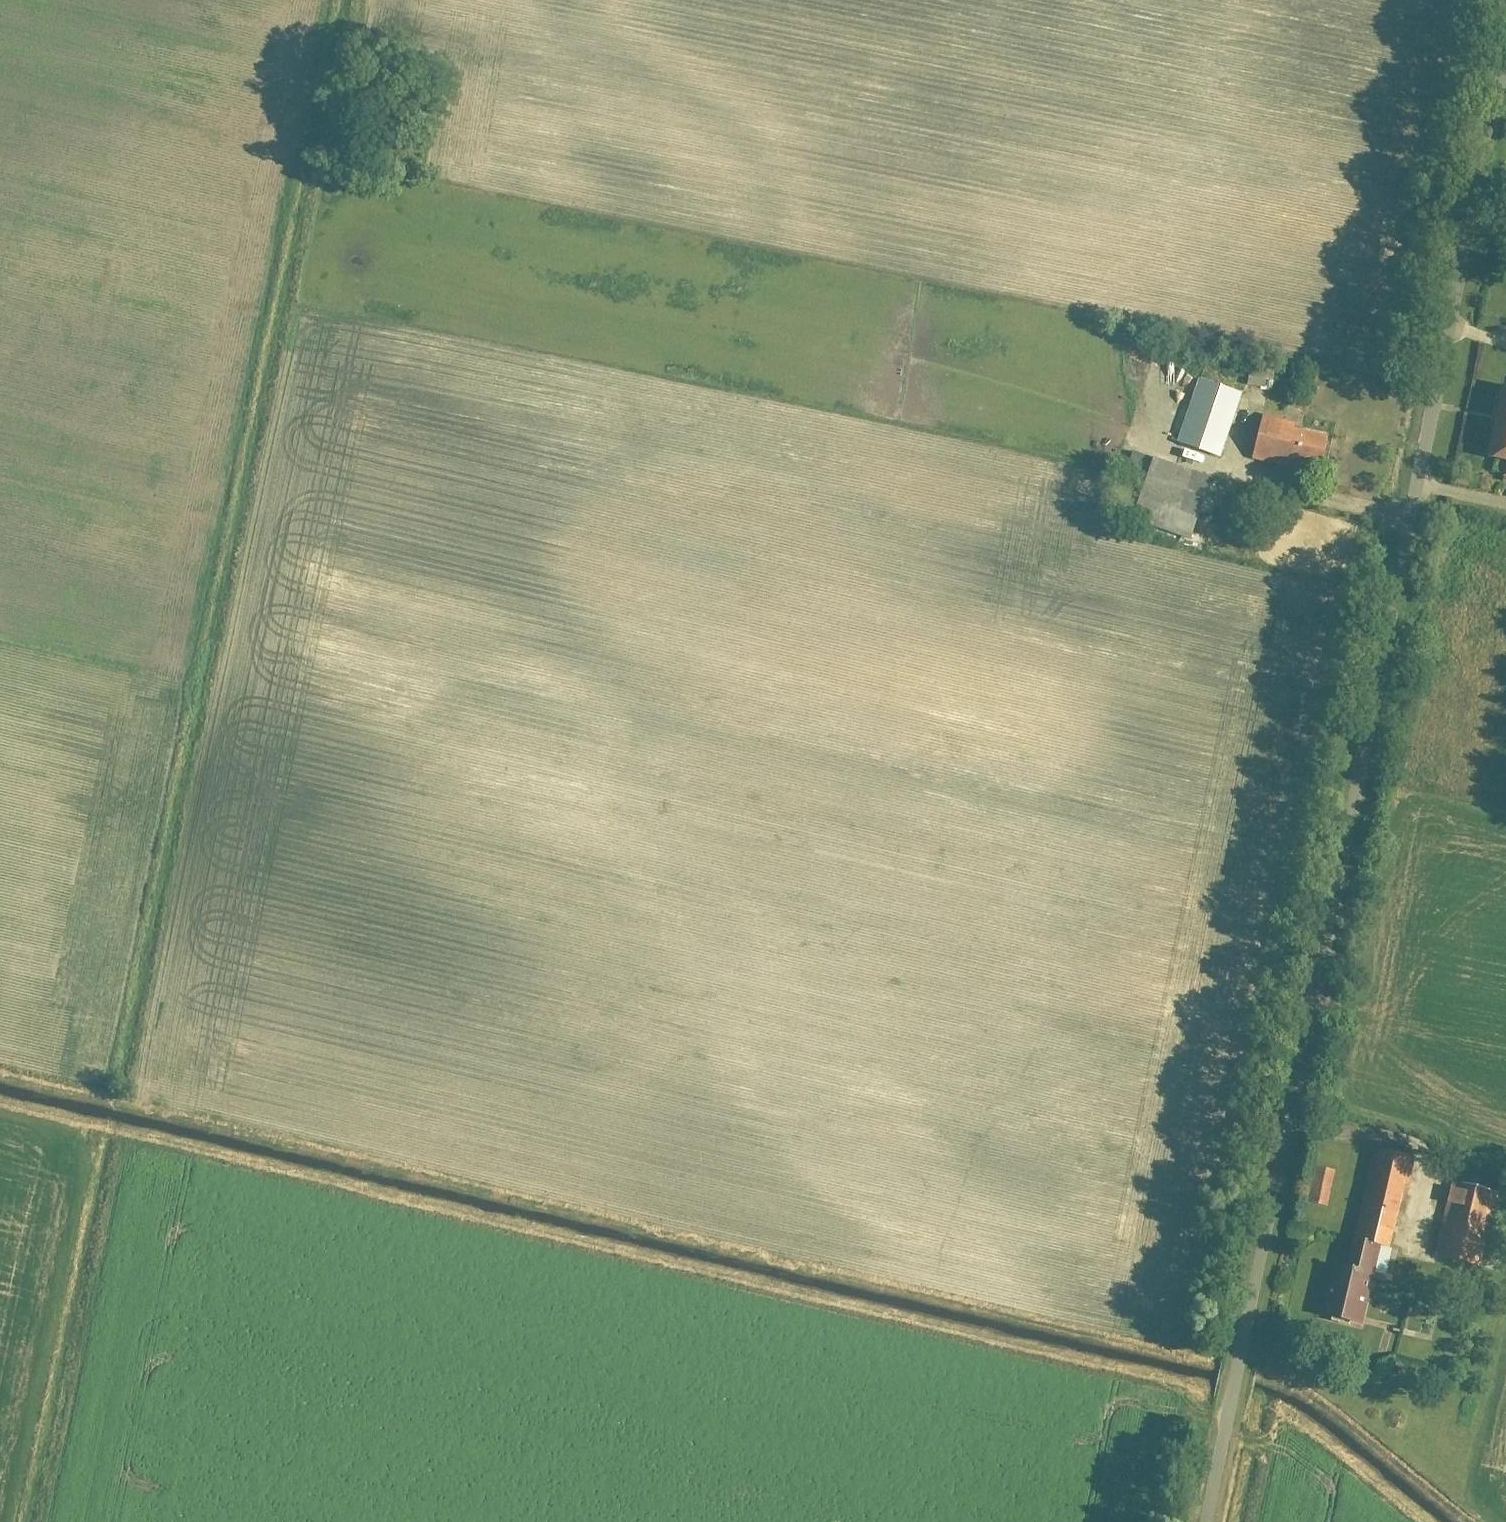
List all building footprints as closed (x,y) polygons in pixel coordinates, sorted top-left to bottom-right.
[(1178,445),(1219,454),(1231,397),(1190,388),(1178,445)] [(1491,450),(1505,453),(1505,392),(1503,392),(1491,450)] [(1306,434),(1308,427),(1263,415),(1250,466),(1292,476),(1296,461),(1325,469),(1332,441),(1306,434)] [(1211,471),(1157,456),(1138,526),(1192,541),(1211,471)] [(1416,1159),(1377,1150),(1350,1261),(1347,1261),(1334,1258),(1321,1311),(1357,1320),(1369,1269),(1370,1266),(1375,1247),(1393,1251),(1416,1159)] [(1335,1173),(1316,1169),(1308,1206),(1327,1210),(1335,1173)] [(1500,1194),(1454,1183),(1435,1259),(1482,1270),(1500,1194)]
